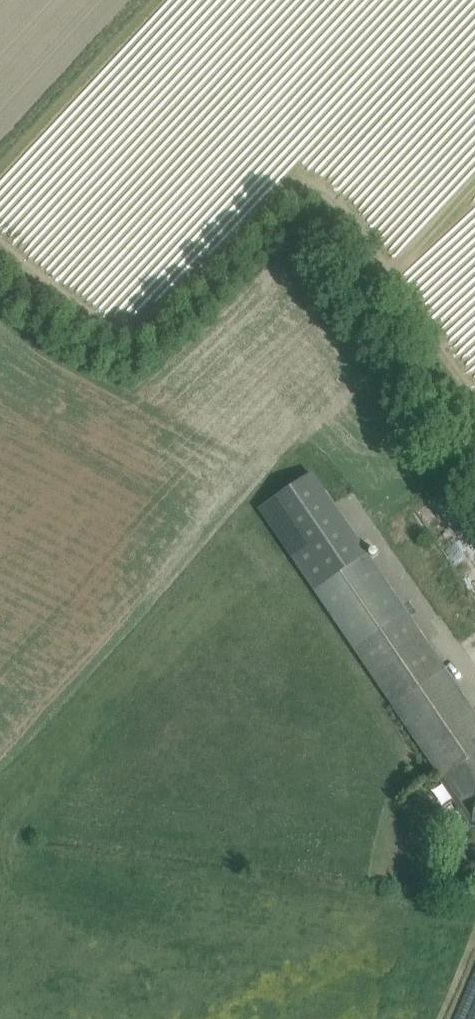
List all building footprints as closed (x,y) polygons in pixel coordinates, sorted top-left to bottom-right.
[(260,510),(314,589),(390,702),(391,703),(440,777),(444,784),(474,825),(474,819),(474,717),(443,669),(367,554),(351,530),(334,504),(314,474),(313,473),(278,497),(261,509),(260,510)]
